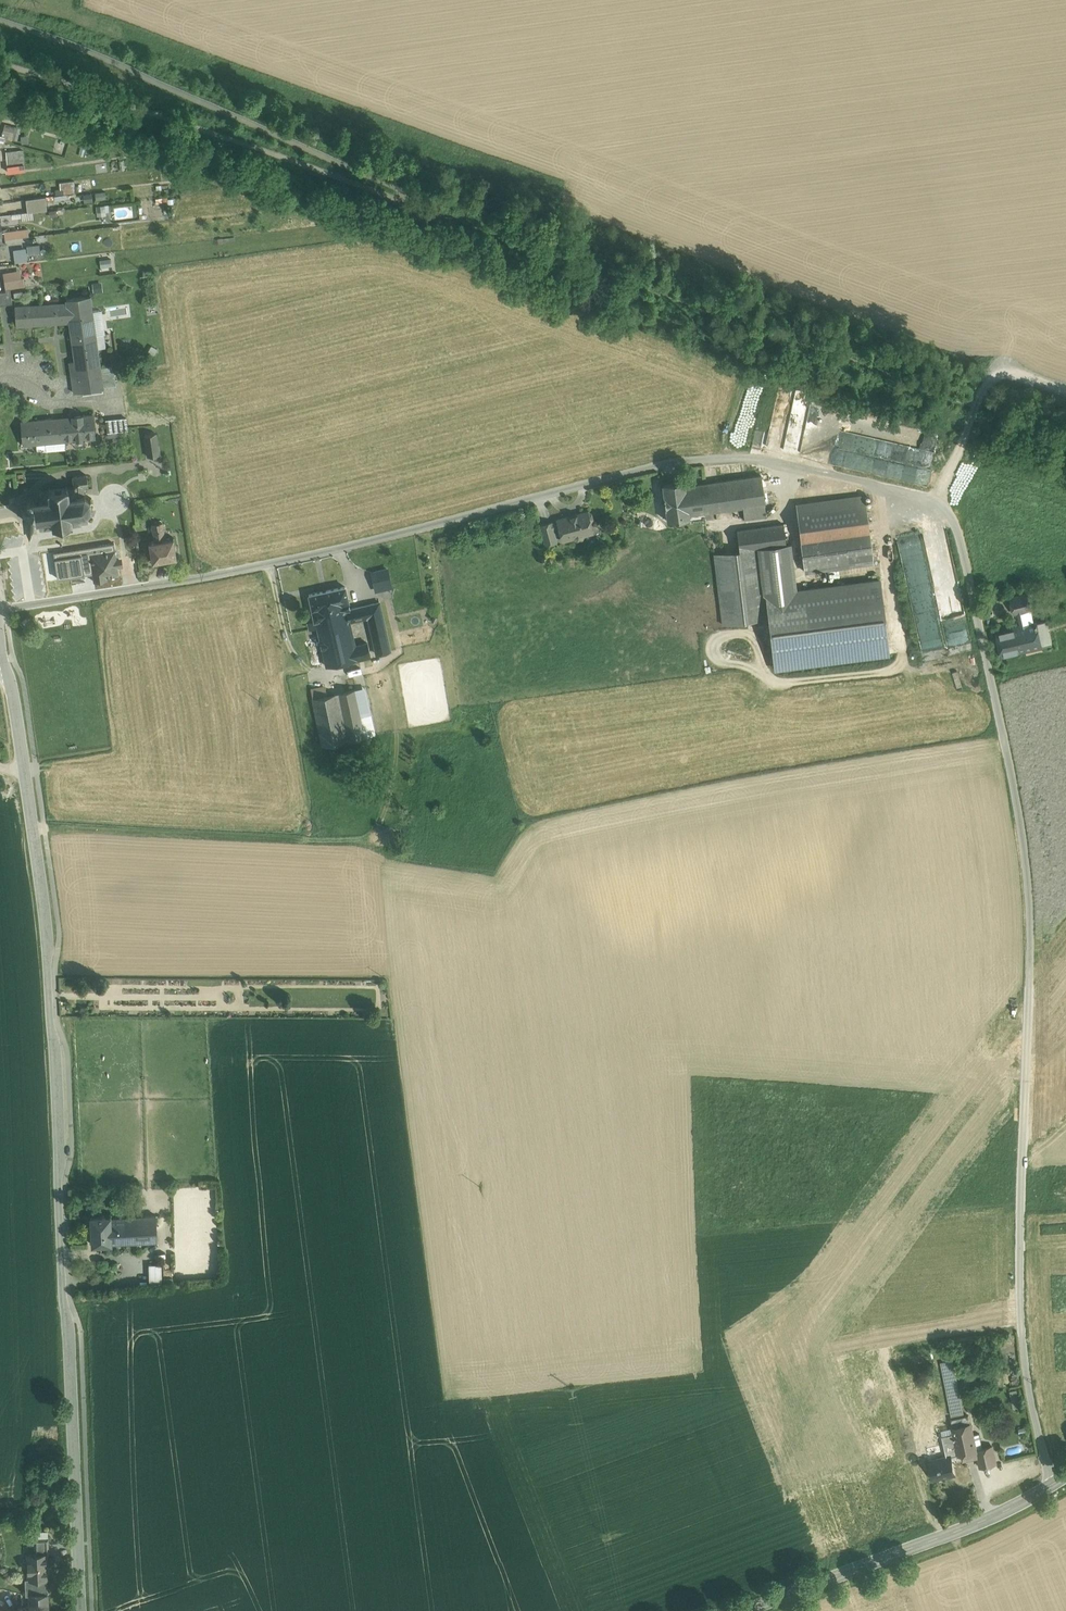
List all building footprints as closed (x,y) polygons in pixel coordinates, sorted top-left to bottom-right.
[(2,137),(18,139),(19,127),(3,125),(2,137)] [(23,151),(6,153),(8,172),(25,171),(23,151)] [(53,188),(53,200),(65,199),(65,192),(73,192),(73,180),(58,181),(58,188),(53,188)] [(93,192),(94,199),(105,197),(104,190),(93,192)] [(90,192),(81,193),(82,201),(91,200),(90,192)] [(45,197),(26,199),(28,212),(47,210),(45,197)] [(28,228),(4,231),(5,239),(28,236),(28,228)] [(63,232),(48,234),(49,241),(64,239),(63,232)] [(26,259),(40,259),(39,243),(25,244),(26,259)] [(25,261),(25,246),(12,247),(13,261),(25,261)] [(99,266),(110,265),(110,257),(99,257),(99,266)] [(24,278),(4,281),(6,289),(10,288),(25,286),(24,278)] [(10,288),(6,289),(6,291),(4,291),(6,304),(12,303),(10,288)] [(90,296),(67,300),(71,322),(70,323),(72,339),(95,335),(90,298),(91,298),(90,296)] [(67,303),(43,305),(44,324),(70,322),(70,323),(71,322),(67,300),(67,303)] [(43,305),(15,306),(16,325),(44,324),(43,305)] [(95,335),(72,339),(75,361),(70,362),(72,374),(84,372),(85,376),(101,373),(101,372),(95,335)] [(114,371),(108,372),(110,386),(116,385),(114,371)] [(101,373),(85,376),(84,372),(72,374),(74,393),(104,389),(103,387),(101,373)] [(108,372),(101,373),(103,387),(110,386),(108,372)] [(806,417),(809,395),(796,392),(789,432),(786,447),(800,450),(805,424),(811,425),(812,418),(806,417)] [(93,415),(74,416),(74,418),(63,419),(65,442),(95,439),(93,415)] [(63,419),(52,420),(52,418),(43,419),(45,441),(46,450),(66,449),(65,442),(63,419)] [(932,461),(937,438),(842,418),(837,441),(912,457),(914,446),(925,449),(924,456),(926,456),(925,460),(932,461)] [(43,419),(21,421),(23,445),(36,444),(36,441),(45,441),(43,419)] [(126,420),(119,420),(121,433),(127,432),(126,420)] [(113,421),(106,422),(107,434),(114,433),(113,421)] [(156,433),(145,435),(148,456),(159,455),(156,433)] [(86,474),(72,476),(74,487),(76,487),(77,486),(78,486),(77,488),(77,493),(78,493),(78,495),(83,494),(83,487),(88,487),(86,474)] [(760,476),(684,487),(688,515),(742,508),(764,505),(760,476)] [(684,483),(662,485),(663,499),(664,509),(665,509),(667,522),(689,519),(688,515),(684,487),(684,483)] [(66,488),(51,489),(51,487),(49,488),(49,490),(41,491),(40,490),(40,491),(41,492),(41,497),(41,500),(35,501),(34,498),(32,499),(33,501),(31,499),(28,500),(26,502),(27,504),(24,505),(22,503),(21,505),(23,506),(24,518),(23,519),(24,520),(25,519),(34,517),(35,520),(35,522),(37,522),(37,520),(44,519),(45,526),(44,528),(45,528),(46,527),(53,526),(53,527),(54,527),(54,529),(56,529),(55,526),(71,525),(71,527),(73,526),(72,524),(73,524),(72,524),(88,522),(87,515),(89,514),(88,513),(91,508),(93,508),(93,507),(92,506),(91,500),(92,498),(91,497),(90,499),(86,495),(86,493),(84,493),(84,494),(83,494),(78,495),(78,493),(77,493),(77,488),(78,486),(77,486),(76,487),(74,487),(68,488),(68,487),(68,485),(66,485),(66,488)] [(795,506),(796,515),(865,505),(864,497),(795,506)] [(764,505),(742,508),(744,521),(766,518),(764,505)] [(865,505),(796,515),(800,542),(869,532),(865,505)] [(578,515),(568,518),(568,516),(557,519),(563,541),(574,538),(577,540),(582,538),(584,535),(593,533),(590,522),(592,518),(590,513),(587,511),(577,514),(578,515)] [(163,522),(152,524),(155,540),(165,539),(163,522)] [(551,522),(541,525),(546,544),(556,541),(551,522)] [(784,524),(737,530),(739,551),(758,549),(786,545),(784,524)] [(869,532),(800,542),(804,572),(873,563),(869,532)] [(155,540),(149,541),(149,542),(152,560),(152,561),(153,561),(176,557),(177,557),(177,556),(176,556),(174,538),(174,537),(165,539),(155,540)] [(758,549),(763,583),(765,583),(775,669),(888,655),(879,581),(796,591),(790,545),(786,545),(758,549)] [(739,551),(714,554),(722,624),(767,619),(763,583),(758,549),(739,551)] [(115,550),(90,554),(94,581),(107,579),(107,577),(119,575),(118,567),(117,558),(115,550)] [(61,560),(38,562),(38,566),(29,567),(32,587),(56,584),(54,569),(61,568),(61,560)] [(387,568),(373,572),(376,587),(391,584),(387,568)] [(345,587),(309,595),(314,620),(315,620),(347,614),(346,611),(350,610),(348,602),(345,587)] [(1028,594),(1011,598),(1015,612),(1018,611),(1022,626),(1034,623),(1028,594)] [(349,622),(367,617),(369,618),(377,655),(390,652),(379,603),(350,610),(346,611),(347,614),(349,622)] [(349,622),(347,614),(315,620),(326,666),(357,659),(355,646),(349,622)] [(1022,626),(998,631),(1003,655),(1053,644),(1047,620),(1034,623),(1022,626)] [(355,646),(357,659),(370,656),(367,643),(355,646)] [(324,685),(309,688),(312,699),(326,696),(324,685)] [(364,687),(355,689),(365,737),(374,735),(364,687)] [(355,689),(337,693),(348,741),(365,737),(355,689)] [(326,696),(312,699),(322,746),(348,741),(337,693),(326,696)] [(111,1213),(90,1214),(91,1243),(112,1243),(111,1217),(111,1213)] [(111,1217),(112,1243),(158,1241),(156,1214),(111,1217)] [(149,1283),(162,1282),(161,1262),(149,1263),(149,1283)] [(964,1413),(952,1359),(940,1361),(951,1415),(964,1413)] [(970,1404),(974,1397),(968,1394),(964,1400),(970,1404)] [(968,1414),(951,1418),(953,1428),(953,1429),(955,1437),(959,1453),(962,1453),(963,1458),(965,1458),(978,1455),(977,1449),(973,1435),(968,1414)] [(942,1431),(943,1439),(955,1437),(953,1429),(942,1431)] [(979,1433),(973,1435),(977,1449),(982,1448),(979,1433)] [(947,1456),(930,1460),(934,1478),(955,1473),(951,1456),(959,1454),(959,1453),(955,1437),(943,1439),(946,1450),(947,1456)] [(982,1448),(977,1449),(978,1455),(980,1466),(996,1462),(992,1445),(982,1448)] [(928,1454),(930,1460),(947,1456),(946,1450),(928,1454)] [(36,1531),(37,1539),(48,1538),(48,1530),(36,1531)] [(37,1539),(35,1539),(36,1554),(46,1553),(46,1554),(49,1554),(48,1538),(37,1539)] [(36,1554),(28,1554),(29,1578),(47,1577),(46,1554),(46,1553),(36,1554)] [(25,1578),(26,1594),(30,1594),(30,1610),(48,1610),(47,1577),(29,1578),(25,1578)]
